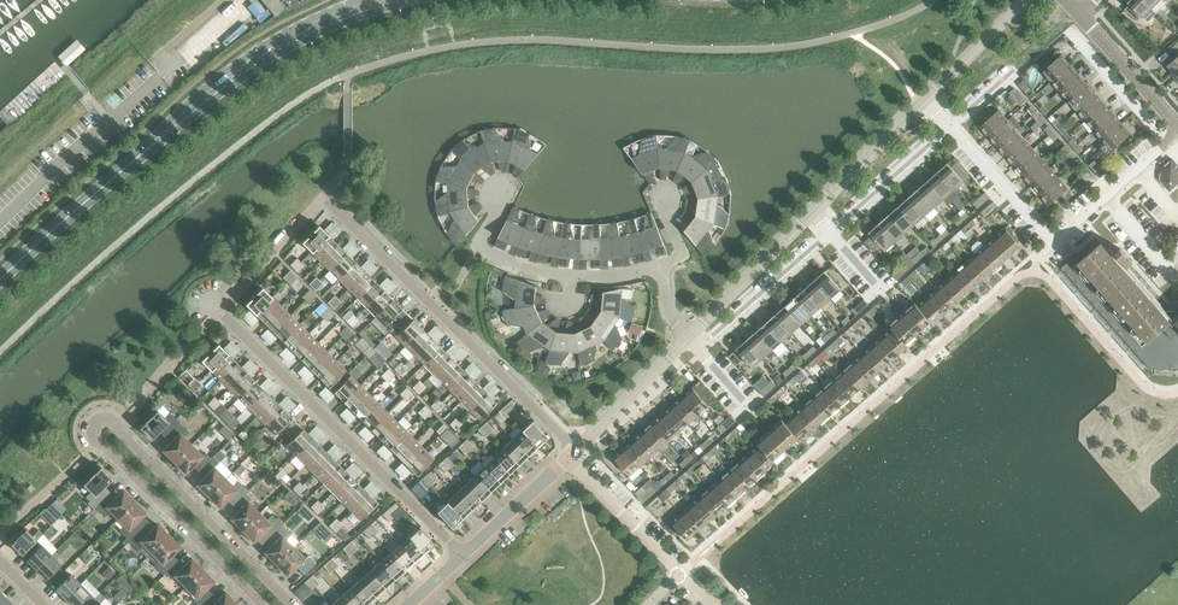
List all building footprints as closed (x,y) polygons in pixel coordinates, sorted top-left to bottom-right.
[(282,5),(278,0),(261,0),(275,17),(285,8),(282,5)] [(282,5),(285,8),(287,10),(308,0),(287,0),(282,5)] [(1143,0),(1129,0),(1127,2),(1129,5),(1124,10),(1134,21),(1140,15),(1142,17),(1151,8),(1143,0)] [(1151,8),(1159,0),(1143,0),(1151,8)] [(1042,71),(1051,81),(1069,65),(1060,55),(1057,58),(1053,53),(1044,61),(1048,66),(1042,71)] [(1174,78),(1177,75),(1177,55),(1167,65),(1173,72),(1171,74),(1174,78)] [(1051,81),(1059,91),(1078,75),(1069,65),(1051,81)] [(1026,72),(1020,76),(1024,81),(1029,76),(1026,72)] [(1059,91),(1068,101),(1086,85),(1078,75),(1059,91)] [(1018,85),(1029,97),(1034,92),(1023,80),(1018,85)] [(1068,101),(1076,111),(1095,95),(1086,85),(1068,101)] [(1008,93),(1019,106),(1025,101),(1014,88),(1008,93)] [(1076,111),(1085,121),(1103,104),(1095,95),(1076,111)] [(1034,103),(1039,109),(1043,106),(1038,100),(1034,103)] [(1085,121),(1094,130),(1112,114),(1103,104),(1085,121)] [(1043,106),(1039,109),(1044,115),(1048,111),(1043,106)] [(1026,110),(1031,116),(1035,112),(1030,107),(1026,110)] [(979,126),(988,136),(1006,120),(998,110),(979,126)] [(1035,112),(1031,116),(1036,121),(1040,118),(1035,112)] [(1095,146),(1102,140),(1121,124),(1112,114),(1094,130),(1086,137),(1095,146)] [(1036,121),(1030,127),(1034,132),(1044,122),(1040,118),(1036,121)] [(1051,123),(1056,129),(1060,125),(1055,119),(1051,123)] [(988,136),(997,146),(1015,130),(1006,120),(988,136)] [(1121,124),(1102,140),(1111,150),(1129,134),(1121,124)] [(1060,125),(1056,129),(1061,134),(1065,131),(1060,125)] [(1043,130),(1048,135),(1052,132),(1047,126),(1043,130)] [(480,131),(484,144),(484,143),(490,162),(491,162),(508,161),(512,142),(504,142),(503,140),(503,139),(500,135),(496,131),(496,128),(480,131)] [(515,129),(512,142),(508,161),(509,161),(524,169),(525,169),(538,154),(530,150),(530,149),(530,147),(530,142),(529,137),(530,134),(515,129)] [(997,146),(1005,156),(1024,140),(1015,130),(997,146)] [(1052,132),(1048,135),(1049,136),(1053,141),(1057,138),(1052,132)] [(659,167),(660,167),(657,148),(658,148),(656,135),(640,139),(641,142),(639,147),(639,152),(639,153),(639,155),(631,159),(642,174),(643,174),(659,167)] [(677,170),(685,152),(685,153),(691,140),(675,136),(674,139),(670,142),(667,146),(667,148),(666,150),(658,148),(657,148),(660,167),(677,170)] [(1049,136),(1044,140),(1048,146),(1053,141),(1049,136)] [(451,150),(461,159),(475,172),(476,171),(490,162),(484,143),(484,144),(477,148),(476,147),(474,146),(470,143),(465,142),(463,139),(451,150)] [(1068,143),(1073,148),(1077,145),(1072,139),(1068,143)] [(1005,156),(1014,166),(1032,150),(1024,140),(1005,156)] [(1077,145),(1073,148),(1078,154),(1082,150),(1077,145)] [(1061,149),(1066,155),(1070,151),(1065,146),(1061,149)] [(691,181),(692,181),(707,170),(715,165),(718,162),(706,150),(704,153),(699,154),(695,156),(693,157),(692,158),(685,153),(685,152),(677,170),(678,170),(691,181)] [(1014,166),(1022,176),(1041,159),(1032,150),(1014,166)] [(1070,151),(1066,155),(1071,161),(1075,157),(1070,151)] [(1066,155),(1055,164),(1060,169),(1066,164),(1069,168),(1078,161),(1075,157),(1071,161),(1066,155)] [(1169,191),(1177,183),(1177,166),(1171,158),(1161,167),(1160,181),(1169,191)] [(435,182),(448,184),(467,188),(467,187),(475,172),(461,159),(457,167),(455,166),(454,166),(449,166),(443,167),(441,166),(435,182)] [(1022,176),(1031,185),(1049,169),(1041,159),(1022,176)] [(1088,165),(1099,178),(1105,173),(1098,164),(1094,160),(1088,165)] [(1102,161),(1098,164),(1105,173),(1109,170),(1102,161)] [(947,163),(937,172),(953,190),(963,182),(966,185),(971,180),(956,162),(950,167),(947,163)] [(698,198),(717,196),(731,195),(726,179),(724,180),(719,178),(718,172),(715,165),(707,170),(692,181),(692,182),(698,198)] [(1031,185),(1039,195),(1058,179),(1049,169),(1031,185)] [(1079,174),(1090,186),(1096,181),(1085,169),(1079,174)] [(927,180),(943,199),(948,204),(951,201),(959,210),(965,204),(958,196),(953,190),(937,172),(927,180)] [(1058,179),(1039,195),(1048,205),(1057,198),(1067,189),(1058,179)] [(927,180),(917,189),(933,207),(943,199),(927,180)] [(438,217),(450,212),(468,206),(468,205),(467,188),(448,184),(449,193),(447,193),(446,194),(441,196),(437,200),(435,200),(438,217)] [(917,189),(907,198),(924,216),(933,207),(917,189)] [(972,203),(977,209),(990,198),(985,192),(972,203)] [(696,216),(713,224),(725,229),(730,213),(727,213),(723,209),(719,206),(718,205),(716,205),(717,196),(698,198),(698,199),(696,216)] [(907,198),(898,206),(914,225),(924,216),(907,198)] [(1057,198),(1048,205),(1052,210),(1060,203),(1057,198)] [(980,213),(985,218),(998,207),(993,202),(980,213)] [(450,212),(455,219),(453,221),(453,222),(450,226),(448,231),(446,233),(457,246),(479,221),(478,221),(468,206),(450,212)] [(898,206),(888,215),(904,233),(914,225),(898,206)] [(509,242),(517,246),(518,246),(524,228),(518,226),(518,223),(519,219),(519,213),(520,210),(513,207),(494,246),(504,251),(509,242)] [(965,212),(960,217),(963,221),(969,216),(965,212)] [(645,231),(638,233),(643,251),(652,248),(656,257),(667,253),(651,213),(644,215),(645,218),(644,224),(644,229),(645,231)] [(529,249),(538,252),(543,234),(542,234),(536,232),(536,230),(536,225),(536,219),(536,216),(529,214),(524,228),(518,246),(517,246),(514,255),(525,258),(529,249)] [(888,215),(878,223),(894,242),(904,233),(888,215)] [(713,224),(696,216),(695,216),(685,230),(684,230),(703,257),(715,245),(713,243),(712,238),(710,233),(709,232),(708,231),(713,224)] [(963,221),(960,217),(954,222),(957,226),(963,221)] [(549,255),(558,256),(559,257),(562,238),(561,238),(554,237),(555,234),(554,230),(553,224),(553,221),(546,219),(542,234),(543,234),(538,252),(535,262),(547,264),(549,255)] [(626,236),(620,238),(619,238),(622,256),(623,256),(632,254),(635,263),(646,261),(643,251),(638,233),(634,219),(627,220),(628,223),(626,229),(626,234),(626,236)] [(972,220),(966,225),(970,229),(975,224),(972,220)] [(570,258),(580,259),(581,240),(574,239),(573,237),(573,232),(571,227),(571,224),(563,223),(561,238),(562,238),(559,257),(558,256),(557,266),(568,267),(570,258)] [(607,239),(600,240),(601,258),(602,258),(611,257),(613,267),(624,265),(623,256),(622,256),(619,238),(620,238),(617,223),(610,223),(610,227),(608,232),(607,237),(607,239)] [(894,242),(878,223),(868,232),(871,235),(864,241),(873,251),(880,245),(884,251),(894,242)] [(301,242),(311,252),(328,235),(318,225),(301,242)] [(581,240),(580,259),(590,259),(591,268),(602,268),(602,258),(601,258),(600,240),(599,225),(592,225),(592,228),(590,233),(588,238),(588,240),(581,240)] [(970,229),(966,225),(961,230),(964,234),(966,232),(970,229)] [(1009,225),(1004,228),(1009,234),(1014,230),(1009,225)] [(1004,228),(994,237),(1011,255),(1021,247),(1009,234),(1004,228)] [(946,229),(940,234),(944,238),(949,233),(946,229)] [(961,230),(957,233),(962,240),(963,241),(967,237),(964,234),(961,230)] [(957,233),(952,237),(956,241),(958,244),(962,240),(957,233)] [(944,238),(940,234),(934,239),(938,243),(944,238)] [(311,252),(320,261),(337,244),(328,235),(311,252)] [(952,237),(947,242),(950,246),(956,241),(952,237)] [(994,237),(985,246),(1001,264),(1011,255),(994,237)] [(1165,316),(1095,237),(1078,252),(1083,258),(1066,273),(1070,278),(1071,279),(1079,288),(1078,288),(1079,289),(1087,297),(1087,298),(1088,299),(1088,298),(1096,307),(1096,308),(1097,308),(1104,317),(1105,318),(1113,327),(1114,328),(1122,336),(1121,337),(1122,338),(1122,337),(1130,346),(1131,347),(1139,356),(1139,357),(1140,357),(1147,366),(1148,367),(1149,368),(1150,368),(1152,368),(1163,369),(1164,369),(1175,369),(1175,370),(1176,370),(1176,369),(1177,370),(1177,369),(1177,317),(1165,316)] [(933,238),(928,242),(933,248),(938,243),(934,239),(933,238)] [(950,246),(947,242),(941,247),(945,251),(950,246)] [(320,261),(329,270),(346,253),(337,244),(320,261)] [(985,246),(975,254),(991,273),(1001,264),(985,246)] [(926,247),(921,252),(924,256),(930,251),(926,247)] [(1114,253),(1126,267),(1132,262),(1120,248),(1114,253)] [(924,256),(921,252),(915,257),(918,261),(924,256)] [(329,270),(339,280),(355,263),(346,253),(329,270)] [(933,254),(927,259),(931,263),(936,258),(933,254)] [(975,254),(965,263),(981,281),(991,273),(975,254)] [(289,265),(293,269),(301,262),(297,258),(289,265)] [(931,263),(927,259),(921,264),(925,268),(931,263)] [(301,262),(293,269),(297,273),(304,265),(301,262)] [(339,280),(348,289),(365,272),(355,263),(339,280)] [(965,263),(955,271),(971,290),(981,281),(965,263)] [(891,274),(896,280),(908,270),(903,264),(891,274)] [(282,278),(287,282),(294,275),(290,271),(282,278)] [(824,271),(814,280),(830,298),(840,289),(824,271)] [(955,271),(946,280),(962,298),(971,290),(955,271)] [(348,289),(357,298),(374,281),(365,272),(348,289)] [(913,272),(908,277),(911,280),(917,275),(913,272)] [(294,275),(287,282),(290,285),(297,278),(294,275)] [(516,300),(515,308),(534,305),(536,287),(505,276),(504,281),(502,280),(502,287),(503,287),(502,292),(505,292),(509,296),(513,299),(514,299),(516,300)] [(309,284),(312,288),(319,281),(316,277),(309,284)] [(911,280),(908,277),(902,282),(905,286),(911,280)] [(814,280),(804,288),(821,307),(830,298),(814,280)] [(946,280),(936,289),(952,307),(962,298),(946,280)] [(319,281),(312,288),(315,291),(322,284),(319,281)] [(357,298),(366,307),(383,290),(374,281),(357,298)] [(245,304),(255,314),(272,297),(262,287),(245,304)] [(804,288),(795,297),(811,315),(821,307),(804,288)] [(601,310),(601,311),(620,317),(619,318),(632,322),(633,317),(635,317),(635,310),(634,310),(635,306),(633,306),(628,302),(624,299),(623,299),(621,298),(622,289),(603,292),(603,293),(601,310)] [(936,289),(926,297),(942,316),(952,307),(936,289)] [(302,297),(305,300),(312,293),(309,290),(302,297)] [(366,307),(375,316),(392,299),(383,290),(366,307)] [(312,293),(305,300),(308,304),(316,296),(312,293)] [(327,303),(330,306),(337,299),(334,296),(327,303)] [(255,314),(264,323),(281,306),(272,297),(255,314)] [(795,297),(785,306),(801,324),(811,315),(795,297)] [(926,297),(916,306),(932,324),(942,316),(926,297)] [(337,299),(330,306),(334,309),(341,302),(337,299)] [(388,332),(389,333),(407,314),(392,299),(375,316),(385,326),(388,332)] [(851,310),(856,316),(868,305),(863,299),(851,310)] [(914,303),(904,312),(912,321),(907,325),(915,335),(924,327),(928,331),(934,326),(932,324),(916,306),(914,303)] [(523,326),(527,334),(542,321),(534,305),(515,308),(502,310),(504,315),(502,316),(506,322),(507,326),(510,325),(515,326),(520,327),(521,326),(523,326)] [(264,323),(273,332),(290,316),(281,306),(264,323)] [(785,306),(775,314),(791,333),(801,324),(785,306)] [(867,312),(871,316),(876,311),(873,307),(867,312)] [(320,315),(323,319),(331,311),(327,308),(320,315)] [(349,310),(342,317),(345,321),(353,314),(349,310)] [(331,311),(323,319),(327,322),(334,315),(331,311)] [(591,325),(591,326),(604,340),(603,340),(612,351),(615,347),(617,348),(620,342),(623,338),(621,337),(619,331),(617,327),(616,326),(615,324),(619,318),(620,317),(601,311),(591,325)] [(888,325),(891,328),(905,343),(915,335),(907,325),(912,321),(904,312),(888,325)] [(345,321),(349,324),(356,317),(353,314),(345,321)] [(395,337),(405,346),(422,329),(407,314),(389,333),(389,334),(395,337)] [(775,314),(765,323),(781,341),(791,333),(775,314)] [(273,332),(282,342),(299,325),(290,316),(273,332)] [(356,317),(349,324),(352,328),(359,321),(356,317)] [(841,322),(844,326),(850,321),(847,317),(841,322)] [(859,319),(853,324),(857,328),(862,323),(859,319)] [(543,345),(550,350),(557,332),(556,332),(542,322),(542,321),(527,334),(517,342),(521,346),(519,347),(525,350),(526,350),(529,353),(531,351),(536,349),(540,347),(542,346),(543,345)] [(765,323),(755,331),(772,350),(781,341),(765,323)] [(857,328),(853,324),(848,329),(851,333),(857,328)] [(282,342),(291,351),(308,334),(299,325),(282,342)] [(575,333),(578,352),(580,365),(585,364),(586,366),(592,362),(596,360),(595,358),(596,352),(596,347),(596,346),(596,344),(603,340),(604,340),(591,326),(575,333)] [(338,334),(342,337),(349,330),(346,327),(338,334)] [(822,328),(817,333),(818,335),(821,339),(827,334),(824,331),(822,328)] [(891,328),(881,336),(897,355),(907,346),(905,343),(891,328)] [(405,346),(414,355),(431,338),(422,329),(405,346)] [(832,330),(827,334),(831,338),(836,333),(833,329),(832,330)] [(349,330),(342,337),(345,340),(352,333),(349,330)] [(755,331),(746,340),(762,358),(772,350),(755,331)] [(550,350),(545,362),(550,363),(550,365),(557,365),(562,366),(562,363),(565,359),(568,355),(569,353),(569,352),(578,352),(575,333),(574,333),(557,332),(550,350)] [(291,351),(301,360),(317,343),(308,334),(291,351)] [(831,338),(827,334),(821,339),(825,343),(831,338)] [(881,336),(872,345),(888,363),(897,355),(881,336)] [(366,337),(364,339),(373,348),(375,345),(366,337)] [(839,337),(834,342),(837,346),(843,341),(839,337)] [(414,355),(423,364),(440,348),(431,338),(414,355)] [(762,358),(746,340),(736,349),(752,367),(762,358)] [(837,346),(834,342),(828,347),(832,351),(837,346)] [(301,360),(310,369),(327,352),(317,343),(301,360)] [(201,361),(210,370),(227,353),(218,344),(201,361)] [(362,352),(365,356),(373,349),(369,345),(362,352)] [(872,345),(862,354),(878,372),(888,363),(872,345)] [(813,346),(808,351),(811,355),(817,350),(813,346)] [(423,364),(433,374),(449,357),(440,348),(423,364)] [(373,349),(365,356),(369,359),(376,352),(373,349)] [(811,355),(808,351),(802,356),(805,360),(811,355)] [(310,369),(319,378),(336,362),(327,352),(310,369)] [(210,370),(220,380),(236,363),(227,353),(210,370)] [(820,354),(814,359),(818,363),(823,358),(820,354)] [(862,354),(852,362),(868,381),(878,372),(862,354)] [(433,374),(442,383),(459,366),(449,357),(433,374)] [(393,358),(388,363),(393,369),(398,364),(393,358)] [(818,363),(814,359),(808,364),(812,368),(818,363)] [(336,362),(319,378),(329,388),(346,371),(336,362)] [(393,369),(397,373),(404,365),(401,362),(398,364),(393,369)] [(852,362),(842,371),(858,389),(868,381),(852,362)] [(220,380),(229,389),(246,372),(236,363),(220,380)] [(794,363),(788,368),(792,372),(797,367),(794,363)] [(404,365),(397,373),(400,376),(407,369),(404,365)] [(442,383),(451,392),(468,375),(459,366),(442,383)] [(535,367),(532,374),(540,376),(543,370),(535,367)] [(544,367),(541,376),(547,379),(550,369),(544,367)] [(792,372),(788,368),(782,373),(786,377),(792,372)] [(381,376),(384,379),(391,372),(388,369),(381,376)] [(800,371),(795,376),(798,380),(804,375),(800,371)] [(842,371),(832,379),(849,398),(858,389),(842,371)] [(229,389),(238,398),(255,381),(246,372),(229,389)] [(391,372),(384,379),(387,383),(394,375),(391,372)] [(451,392),(460,401),(477,384),(468,375),(451,392)] [(777,375),(772,379),(777,384),(781,381),(777,375)] [(333,392),(343,402),(360,385),(350,376),(333,392)] [(763,376),(753,385),(758,391),(769,382),(763,376)] [(798,380),(795,376),(789,381),(792,385),(798,380)] [(188,385),(192,389),(199,382),(195,378),(188,385)] [(832,379),(823,388),(839,406),(849,398),(832,379)] [(412,388),(415,391),(422,384),(419,380),(412,388)] [(758,391),(764,397),(776,386),(771,380),(769,382),(758,391)] [(238,398),(247,407),(264,390),(255,381),(238,398)] [(199,382),(192,389),(195,392),(202,385),(199,382)] [(422,384),(415,391),(418,394),(426,387),(422,384)] [(460,401),(469,410),(486,393),(477,384),(460,401)] [(343,402),(352,411),(369,394),(360,385),(343,402)] [(399,394),(402,398),(409,390),(406,387),(399,394)] [(692,387),(682,396),(698,415),(715,399),(706,389),(699,396),(692,387)] [(781,388),(775,393),(779,397),(784,392),(781,388)] [(823,388),(813,397),(829,415),(839,406),(823,388)] [(247,407),(256,416),(273,399),(264,390),(247,407)] [(409,390),(402,398),(406,401),(413,394),(409,390)] [(486,393),(469,410),(479,420),(496,403),(486,393)] [(779,397),(775,393),(769,398),(773,402),(779,397)] [(352,411),(361,421),(378,404),(369,394),(352,411)] [(379,394),(374,398),(378,403),(383,398),(379,394)] [(682,396),(672,405),(688,423),(698,415),(682,396)] [(207,404),(210,407),(217,400),(214,397),(207,404)] [(813,397),(803,405),(819,424),(829,415),(813,397)] [(256,416),(265,426),(282,409),(273,399),(256,416)] [(430,406),(434,409),(441,402),(437,399),(430,406)] [(217,400),(210,407),(213,411),(221,403),(217,400)] [(510,401),(501,409),(505,413),(514,405),(510,401)] [(441,402),(434,409),(437,413),(444,405),(441,402)] [(361,421),(370,430),(387,413),(378,404),(361,421)] [(672,405),(662,413),(678,432),(688,423),(672,405)] [(803,405),(793,414),(810,432),(819,424),(803,405)] [(417,413),(421,416),(428,409),(425,406),(417,413)] [(281,429),(287,434),(297,424),(282,409),(265,426),(275,435),(281,429)] [(428,409),(421,416),(424,419),(431,412),(428,409)] [(505,413),(501,409),(497,413),(504,420),(508,416),(505,413)] [(161,430),(166,435),(179,423),(169,413),(164,418),(157,410),(139,428),(151,439),(161,430)] [(370,430),(379,439),(396,422),(387,413),(370,430)] [(662,413),(652,422),(668,440),(678,432),(662,413)] [(793,414),(784,422),(797,438),(800,441),(810,432),(793,414)] [(225,422),(229,426),(236,418),(232,415),(225,422)] [(718,437),(736,421),(731,415),(725,421),(719,426),(713,431),(718,437)] [(719,415),(714,420),(719,426),(725,421),(719,415)] [(449,424),(452,428),(459,421),(456,417),(449,424)] [(236,418),(229,426),(232,429),(239,422),(236,418)] [(781,419),(771,428),(779,438),(774,442),(782,451),(797,438),(784,422),(781,419)] [(459,421),(452,428),(455,431),(462,424),(459,421)] [(531,421),(521,430),(537,446),(547,437),(531,421)] [(379,439),(389,448),(405,431),(396,422),(379,439)] [(486,422),(482,426),(489,434),(493,430),(486,422)] [(652,422),(642,431),(659,449),(668,440),(652,422)] [(162,451),(174,462),(191,445),(184,437),(189,432),(179,423),(166,435),(172,441),(162,451)] [(286,446),(295,455),(312,438),(297,424),(287,434),(292,439),(286,446)] [(436,431),(439,434),(446,427),(443,424),(436,431)] [(489,434),(482,426),(477,430),(484,438),(489,434)] [(446,427),(439,434),(442,438),(450,431),(446,427)] [(736,427),(731,432),(734,436),(738,433),(740,431),(736,427)] [(756,442),(758,445),(759,444),(772,460),(782,451),(774,442),(779,438),(771,428),(756,442)] [(242,430),(238,435),(244,441),(248,436),(242,430)] [(521,430),(512,439),(527,455),(537,446),(521,430)] [(389,448),(398,457),(415,440),(405,431),(389,448)] [(642,431),(633,439),(649,458),(659,449),(642,431)] [(734,436),(731,432),(725,437),(728,441),(734,436)] [(241,443),(244,447),(252,439),(248,436),(244,441),(241,443)] [(710,437),(704,442),(708,446),(714,441),(710,437)] [(295,455),(304,465),(321,448),(312,438),(295,455)] [(512,439),(503,448),(518,464),(527,455),(512,439)] [(633,439),(623,448),(639,466),(649,458),(633,439)] [(398,457),(407,467),(424,450),(415,440),(398,457)] [(467,440),(462,443),(469,451),(473,447),(467,440)] [(708,446),(704,442),(699,447),(702,451),(708,446)] [(469,451),(462,443),(458,447),(465,455),(469,451)] [(717,444),(711,449),(715,453),(719,450),(720,448),(717,444)] [(759,444),(758,445),(749,453),(765,471),(775,463),(772,460),(759,444)] [(195,464),(200,469),(211,459),(201,449),(198,452),(191,445),(174,462),(185,474),(195,464)] [(304,465),(314,474),(331,457),(321,448),(304,465)] [(503,448),(493,457),(509,473),(518,464),(503,448)] [(639,466),(623,448),(613,457),(629,475),(639,466)] [(715,453),(711,449),(705,454),(709,458),(715,453)] [(219,450),(213,457),(219,462),(225,456),(219,450)] [(424,450),(407,467),(417,476),(434,459),(424,450)] [(749,453),(739,462),(755,480),(765,471),(749,453)] [(690,454),(685,459),(688,463),(694,458),(690,454)] [(196,485),(208,496),(225,479),(218,471),(223,466),(219,462),(213,457),(211,459),(200,469),(206,475),(196,485)] [(314,474),(323,483),(340,466),(331,457),(314,474)] [(447,457),(442,461),(449,468),(454,465),(447,457)] [(493,457),(484,466),(499,483),(509,473),(493,457)] [(688,463),(685,459),(679,464),(683,468),(688,463)] [(449,468),(442,461),(438,465),(445,472),(449,468)] [(697,462),(691,467),(695,471),(701,466),(697,462)] [(739,462),(729,470),(745,489),(755,480),(739,462)] [(241,464),(234,472),(238,476),(246,469),(241,464)] [(323,483),(332,492),(349,475),(340,466),(323,483)] [(484,466),(474,476),(490,492),(499,483),(484,466)] [(93,509),(95,507),(108,494),(102,489),(112,479),(100,467),(83,485),(90,492),(85,497),(89,501),(87,503),(93,509)] [(695,471),(691,467),(686,472),(689,476),(695,471)] [(274,477),(278,480),(280,477),(285,473),(281,469),(274,477)] [(729,470),(719,479),(736,497),(745,489),(729,470)] [(671,471),(665,476),(669,480),(674,475),(671,471)] [(285,473),(280,477),(286,483),(290,478),(285,473)] [(427,474),(423,478),(430,486),(434,482),(427,474)] [(332,492),(341,501),(358,484),(349,475),(332,492)] [(474,476),(465,485),(480,501),(490,492),(474,476)] [(669,480),(665,476),(660,481),(663,485),(669,480)] [(423,478),(419,482),(425,490),(430,486),(423,478)] [(234,504),(245,493),(247,491),(238,481),(233,486),(225,479),(208,496),(219,508),(229,498),(234,504)] [(650,479),(642,487),(645,491),(650,487),(654,483),(650,479)] [(678,479),(672,484),(675,488),(681,483),(678,479)] [(719,479),(710,487),(726,506),(736,497),(719,479)] [(292,489),(295,492),(302,485),(299,482),(292,489)] [(654,483),(650,487),(655,492),(659,489),(654,483)] [(341,501),(350,510),(367,494),(358,484),(341,501)] [(675,488),(672,484),(666,489),(670,493),(675,488)] [(302,485),(295,492),(298,496),(306,488),(302,485)] [(465,485),(455,494),(471,510),(480,501),(465,485)] [(642,487),(634,493),(638,497),(645,491),(642,487)] [(637,498),(642,504),(655,492),(650,487),(645,491),(638,497),(637,498)] [(710,487),(700,496),(716,514),(726,506),(710,487)] [(110,511),(117,519),(134,501),(123,490),(113,500),(108,494),(95,507),(105,517),(110,511)] [(230,519),(242,530),(259,513),(252,505),(255,503),(245,493),(234,504),(240,509),(230,519)] [(367,494),(350,510),(360,520),(377,503),(367,494)] [(455,494),(446,503),(461,519),(471,510),(455,494)] [(294,496),(289,501),(294,506),(299,501),(294,496)] [(650,513),(663,502),(658,496),(645,507),(650,513)] [(700,496),(690,504),(706,523),(716,514),(700,496)] [(310,507),(313,511),(321,503),(317,500),(310,507)] [(119,531),(129,541),(142,528),(136,523),(146,513),(134,501),(117,519),(124,526),(119,531)] [(321,503),(313,511),(317,514),(324,507),(321,503)] [(395,503),(386,511),(389,514),(398,507),(395,503)] [(461,519),(446,503),(436,512),(452,528),(461,519)] [(46,509),(56,520),(60,517),(62,515),(51,504),(46,509)] [(690,504),(680,513),(696,532),(706,523),(690,504)] [(303,505),(297,511),(302,515),(307,510),(303,505)] [(44,508),(39,514),(51,526),(55,521),(56,520),(46,509),(44,508)] [(389,514),(386,511),(381,514),(388,522),(393,518),(389,514)] [(263,532),(269,538),(281,525),(283,523),(278,517),(276,519),(272,515),(267,520),(259,513),(242,530),(253,542),(263,532)] [(696,532),(680,513),(670,522),(677,530),(686,540),(696,532)] [(329,526),(332,529),(339,522),(336,519),(329,526)] [(319,522),(312,529),(325,542),(332,535),(319,522)] [(339,522),(332,529),(335,532),(342,525),(339,522)] [(670,522),(665,526),(672,534),(677,530),(670,522)] [(144,546),(151,553),(169,535),(157,524),(147,534),(142,528),(129,541),(139,551),(144,546)] [(371,524),(366,528),(373,535),(378,532),(371,524)] [(264,553),(276,564),(293,547),(286,540),(291,534),(281,525),(269,538),(274,543),(264,553)] [(419,527),(409,536),(424,553),(434,544),(419,527)] [(373,535),(366,528),(362,532),(369,539),(373,535)] [(21,555),(23,554),(36,540),(32,536),(26,529),(11,544),(21,555)] [(38,530),(32,536),(36,540),(42,534),(38,530)] [(345,532),(340,537),(345,542),(350,537),(345,532)] [(163,575),(165,573),(176,562),(170,557),(180,547),(169,535),(151,553),(159,560),(154,565),(163,575)] [(409,536),(399,545),(414,562),(424,553),(409,536)] [(27,560),(36,570),(51,555),(36,540),(23,554),(28,559),(27,560)] [(351,541),(347,545),(354,553),(358,549),(351,541)] [(354,553),(347,545),(342,549),(349,557),(354,553)] [(399,545),(389,554),(404,571),(414,562),(399,545)] [(293,547),(276,564),(287,576),(297,566),(304,573),(315,563),(307,555),(304,558),(293,547)] [(389,554),(379,562),(394,579),(404,571),(389,554)] [(47,578),(52,583),(65,569),(51,555),(36,570),(46,579),(47,578)] [(178,580),(185,587),(203,570),(191,558),(181,568),(176,562),(165,573),(175,583),(178,580)] [(331,558),(327,562),(334,570),(338,566),(331,558)] [(334,570),(327,562),(323,566),(329,574),(334,570)] [(379,562),(370,571),(384,588),(394,579),(379,562)] [(108,566),(102,573),(108,579),(115,573),(108,566)] [(55,589),(65,599),(80,584),(65,569),(52,583),(57,588),(55,589)] [(197,604),(201,604),(210,596),(204,591),(214,581),(203,570),(185,587),(192,594),(190,597),(197,604)] [(370,571),(360,580),(374,597),(384,588),(370,571)] [(120,575),(116,579),(128,592),(133,588),(120,575)] [(312,576),(307,580),(314,587),(319,583),(312,576)] [(314,587),(307,580),(303,583),(310,591),(314,587)] [(350,588),(365,604),(374,597),(360,580),(350,588)] [(92,601),(87,596),(89,593),(80,584),(65,599),(71,604),(87,604),(92,601)] [(134,587),(130,592),(138,600),(142,595),(134,587)] [(340,597),(347,604),(365,604),(350,588),(340,597)] [(237,604),(225,592),(215,602),(210,596),(201,604),(235,604),(237,604)] [(99,603),(105,598),(99,593),(92,601),(87,604),(101,604),(99,603)] [(4,596),(0,600),(0,604),(13,604),(4,596)] [(331,604),(347,604),(340,597),(331,604)]
